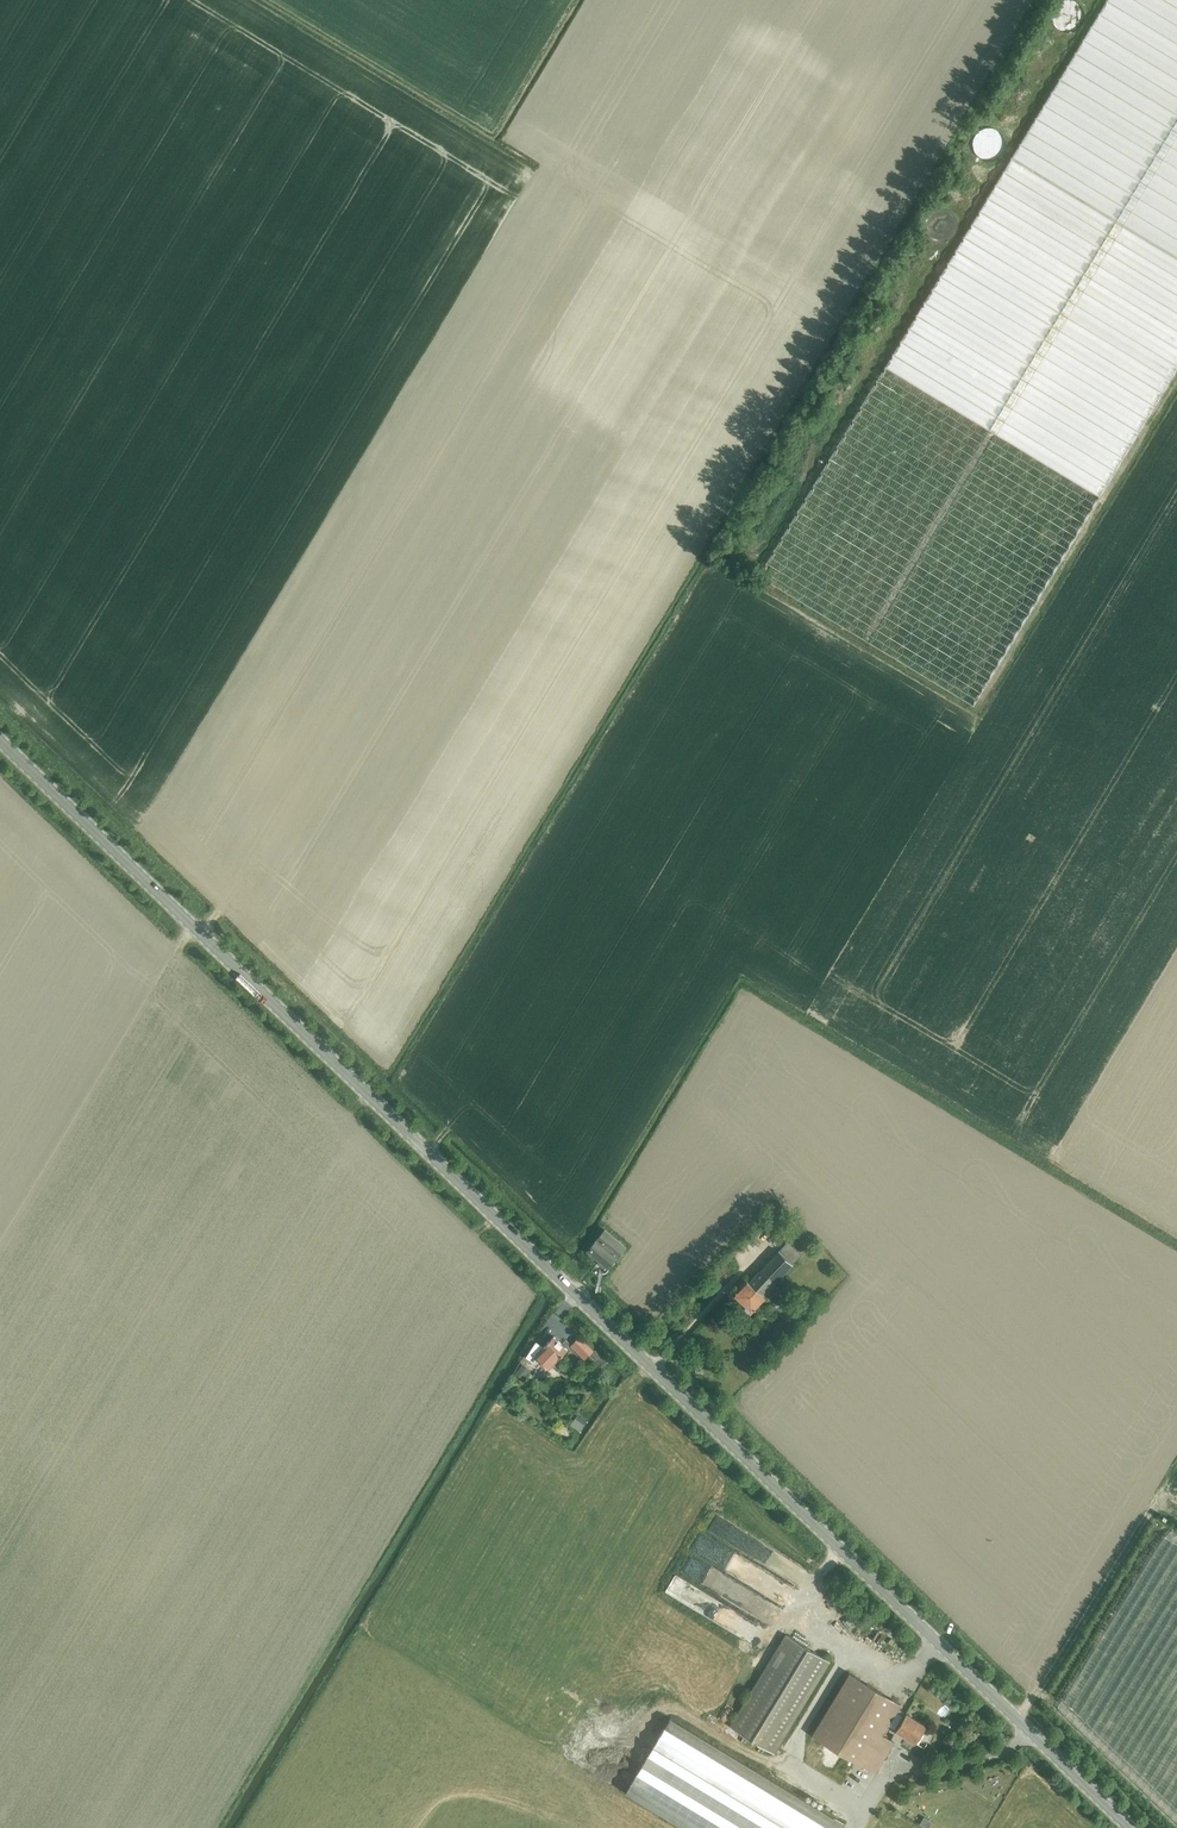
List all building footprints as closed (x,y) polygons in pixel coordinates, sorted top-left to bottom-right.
[(1176,372),(1176,0),(1108,0),(759,577),(974,707),(1176,372)] [(587,1250),(608,1268),(626,1247),(605,1229),(587,1250)] [(766,1299),(764,1296),(801,1256),(787,1243),(750,1283),(747,1280),(732,1296),(751,1314),(766,1299)] [(549,1368),(567,1349),(554,1336),(543,1346),(536,1342),(527,1356),(534,1361),(537,1356),(549,1368)] [(586,1353),(600,1366),(606,1360),(592,1347),(586,1353)] [(755,1562),(758,1557),(737,1543),(728,1557),(749,1571),(755,1562)] [(735,1606),(737,1601),(679,1567),(669,1583),(698,1601),(700,1597),(726,1612),(731,1603),(735,1606)] [(754,1581),(745,1596),(774,1615),(784,1599),(754,1581)] [(730,1726),(773,1752),(829,1660),(786,1634),(730,1726)] [(850,1672),(812,1734),(876,1772),(894,1741),(882,1734),(887,1725),(893,1729),(904,1711),(898,1708),(901,1703),(850,1672)] [(895,1730),(915,1742),(926,1725),(906,1713),(895,1730)] [(625,1791),(685,1827),(842,1827),(845,1823),(670,1717),(625,1791)]
